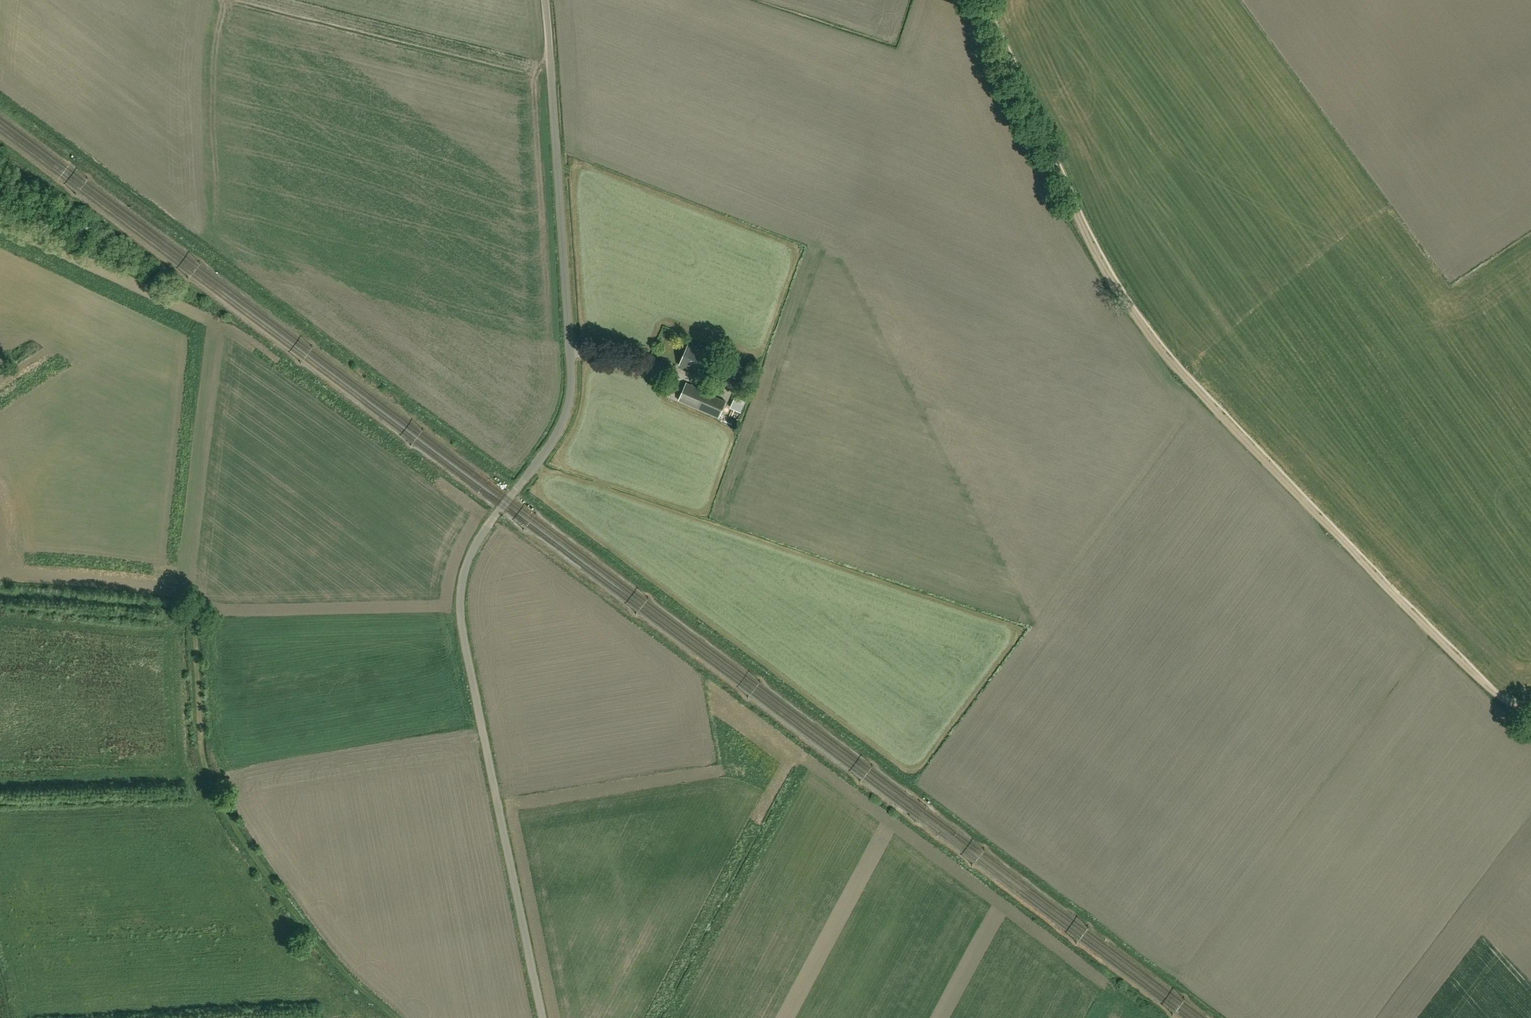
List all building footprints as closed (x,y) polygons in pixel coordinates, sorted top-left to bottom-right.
[(689,344),(680,365),(707,377),(717,356),(689,344)] [(730,365),(734,355),(726,351),(721,361),(730,365)] [(729,379),(726,387),(736,391),(739,383),(729,379)] [(705,390),(687,382),(678,400),(719,418),(727,401),(704,391),(705,390)] [(738,398),(733,409),(741,413),(746,402),(738,398)]
